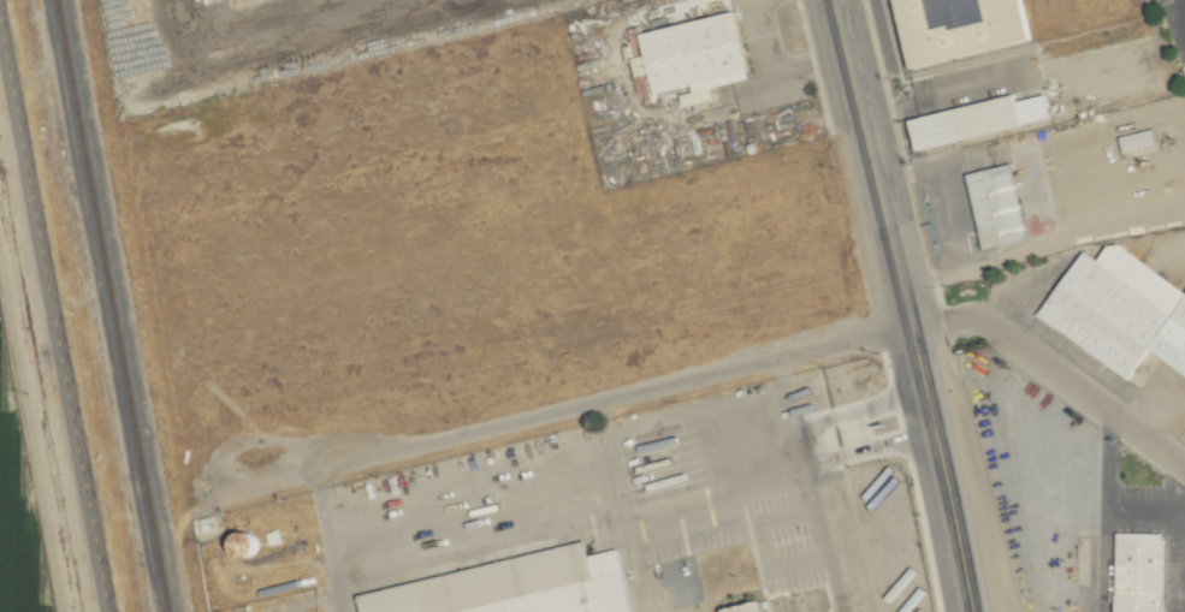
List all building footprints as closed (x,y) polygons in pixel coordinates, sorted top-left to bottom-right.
[(890,11),(941,0),(887,0),(890,11)] [(632,31),(636,55),(625,58),(628,77),(641,74),(645,95),(684,87),(685,93),(676,95),(678,106),(708,100),(705,87),(741,80),(728,12),(632,31)] [(911,150),(1046,118),(1040,94),(1009,101),(1007,94),(903,119),(911,150)] [(1115,137),(1119,152),(1151,144),(1147,128),(1115,137)] [(978,249),(1024,239),(1007,163),(962,173),(978,249)] [(1112,533),(1111,611),(1132,611),(1135,605),(1131,596),(1118,594),(1122,580),(1136,580),(1136,573),(1147,573),(1145,567),(1152,557),(1158,534),(1112,533)] [(612,549),(582,556),(579,545),(363,589),(368,611),(464,611),(505,604),(529,611),(625,611),(612,549)]
